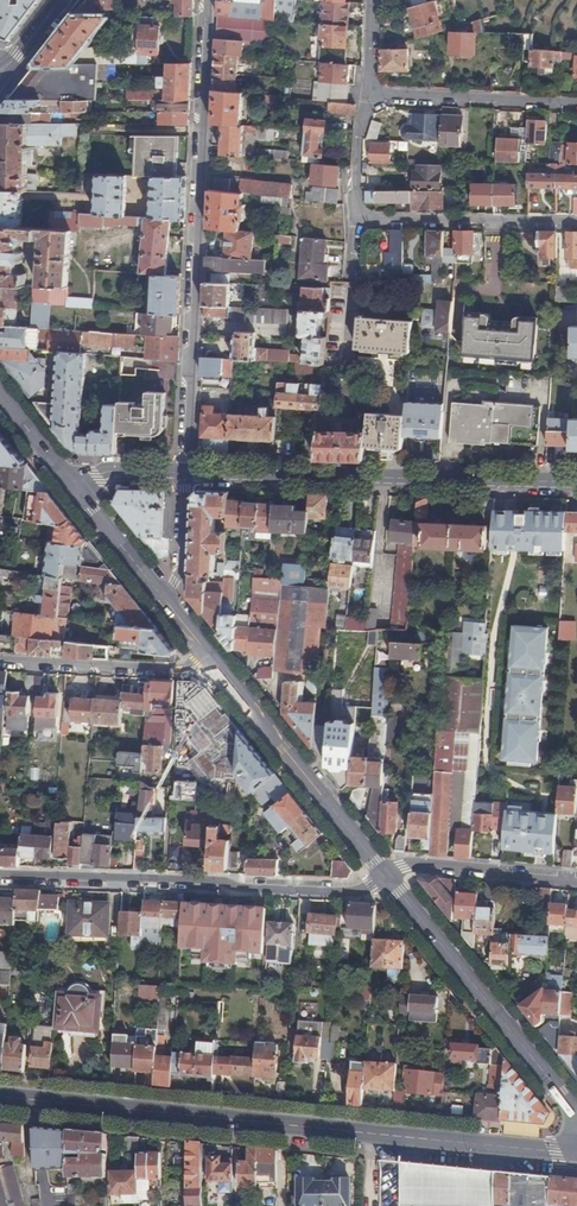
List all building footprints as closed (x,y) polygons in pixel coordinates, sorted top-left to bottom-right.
[(87,0),(83,5),(92,5),(92,10),(114,10),(114,0),(87,0)] [(193,0),(173,0),(173,4),(176,4),(177,16),(193,17),(193,3),(193,0)] [(277,0),(217,0),(217,8),(217,17),(271,21),(276,21),(277,0)] [(276,21),(295,22),(297,0),(277,0),(276,21)] [(350,13),(350,3),(346,3),(324,1),(322,24),(349,26),(350,13)] [(418,38),(433,34),(443,31),(440,21),(435,4),(434,1),(410,8),(418,38)] [(435,4),(440,21),(448,18),(444,1),(435,4)] [(92,5),(83,5),(73,17),(107,17),(122,17),(122,10),(114,10),(92,10),(92,5)] [(193,27),(193,17),(177,16),(176,16),(176,26),(193,27)] [(107,17),(73,17),(56,39),(37,64),(38,64),(99,64),(115,64),(138,64),(140,17),(122,17),(121,27),(121,41),(85,46),(100,27),(107,17)] [(122,17),(107,17),(100,27),(121,27),(122,17)] [(153,27),(153,17),(140,17),(138,64),(147,64),(148,53),(159,54),(159,42),(159,27),(153,27)] [(271,21),(217,17),(216,39),(253,42),(270,43),(271,21)] [(484,33),(482,19),(473,22),(475,34),(468,34),(468,32),(461,31),(461,34),(452,33),(451,54),(475,56),(476,36),(484,33)] [(348,37),(349,26),(322,24),(320,63),(324,63),(347,65),(348,37)] [(253,42),(216,39),(216,45),(215,54),(239,56),(243,56),(243,45),(253,46),(253,42)] [(381,49),(381,71),(409,71),(408,41),(398,44),(399,49),(381,49)] [(562,63),(562,57),(562,52),(553,51),(532,50),(531,67),(554,69),(554,63),(562,63)] [(239,56),(215,54),(215,64),(215,73),(237,75),(239,56)] [(350,65),(347,65),(324,63),(322,82),(349,85),(350,73),(350,65)] [(38,64),(37,64),(9,99),(41,100),(47,99),(47,100),(49,100),(53,100),(64,100),(89,100),(97,100),(98,80),(99,64),(38,64)] [(115,81),(115,64),(99,64),(98,80),(115,81)] [(190,100),(191,64),(167,64),(166,77),(158,77),(158,91),(150,92),(150,86),(137,86),(137,91),(126,91),(126,100),(159,101),(159,100),(186,100),(190,100)] [(237,75),(215,73),(214,90),(237,92),(237,75)] [(561,74),(560,89),(570,90),(571,79),(568,74),(561,74)] [(315,100),(331,102),(348,104),(349,85),(322,82),(317,82),(315,100)] [(237,92),(214,90),(212,123),(224,124),(242,126),(242,110),(246,110),(247,107),(243,107),(243,93),(237,92)] [(289,104),(290,97),(264,94),(264,101),(289,104)] [(9,99),(0,111),(0,112),(17,112),(33,112),(33,111),(31,111),(31,106),(41,106),(41,105),(41,100),(9,99)] [(85,112),(88,112),(89,100),(64,100),(63,105),(62,112),(85,112)] [(186,112),(186,100),(159,100),(159,101),(159,112),(186,112)] [(329,113),(355,116),(357,105),(348,104),(331,102),(329,113)] [(0,112),(0,124),(52,124),(52,113),(33,112),(17,112),(0,112)] [(52,113),(52,124),(64,124),(65,117),(72,117),(72,118),(84,118),(85,112),(62,112),(52,112),(52,113)] [(188,125),(189,112),(186,112),(159,112),(159,121),(154,122),(154,124),(188,125)] [(413,140),(440,141),(441,116),(414,115),(413,126),(408,126),(405,127),(403,130),(402,133),(402,134),(403,136),(405,138),(408,139),(413,140)] [(442,116),(441,145),(462,146),(463,117),(442,116)] [(540,118),(528,117),(526,145),(546,146),(547,122),(540,122),(540,118)] [(303,157),(320,158),(323,157),(323,152),(322,150),(320,150),(322,135),(326,135),(327,121),(307,119),(306,131),(303,157)] [(373,121),(367,140),(377,141),(382,124),(373,121)] [(77,125),(64,124),(52,124),(0,124),(0,190),(23,191),(36,192),(36,175),(26,174),(27,162),(32,162),(32,149),(38,149),(38,146),(62,146),(62,137),(77,137),(77,125)] [(242,126),(224,124),(222,155),(242,157),(244,133),(256,134),(256,139),(266,140),(266,128),(248,126),(242,126)] [(283,129),(266,128),(266,140),(282,141),(283,129)] [(295,130),(283,129),(282,141),(294,142),(295,130)] [(153,177),(175,177),(176,169),(163,168),(163,163),(176,164),(176,154),(173,154),(173,137),(135,136),(135,153),(134,176),(153,177)] [(499,151),(498,163),(520,163),(521,140),(498,138),(497,151),(499,151)] [(371,144),(370,163),(390,164),(391,145),(371,144)] [(562,147),(562,144),(551,144),(550,164),(557,164),(561,164),(562,147)] [(562,147),(561,164),(566,164),(576,165),(576,144),(569,144),(569,147),(562,147)] [(258,150),(258,158),(289,161),(289,153),(258,150)] [(338,186),(339,166),(320,164),(314,164),(312,183),(338,186)] [(528,173),(528,188),(557,188),(557,164),(550,164),(548,164),(548,170),(543,170),(543,174),(535,174),(528,173)] [(557,188),(576,189),(576,175),(566,174),(566,164),(561,164),(557,164),(557,188)] [(440,190),(441,166),(439,166),(418,165),(418,171),(414,171),(414,179),(411,180),(411,187),(414,188),(414,189),(440,190)] [(127,176),(97,175),(95,215),(125,217),(127,176)] [(216,177),(214,191),(243,194),(281,198),(291,199),(292,185),(254,182),(254,179),(232,176),(231,179),(216,177)] [(184,221),(186,178),(175,177),(153,177),(152,219),(170,220),(184,221)] [(471,204),(494,204),(495,185),(471,184),(471,204)] [(131,186),(131,200),(144,200),(144,202),(151,202),(151,185),(131,186)] [(495,185),(494,204),(517,205),(517,185),(495,185)] [(312,201),(337,204),(339,190),(314,187),(313,193),(312,201)] [(0,190),(0,227),(21,228),(23,191),(0,190)] [(214,191),(209,190),(207,228),(227,230),(239,231),(240,222),(244,222),(245,205),(242,205),(243,194),(214,191)] [(411,191),(366,191),(366,198),(376,199),(376,202),(411,202),(411,191)] [(411,202),(411,209),(442,208),(442,191),(411,191),(411,202)] [(52,212),(51,230),(71,231),(80,232),(80,227),(81,214),(52,212)] [(95,215),(81,214),(80,227),(104,228),(104,226),(120,227),(121,225),(144,227),(140,274),(155,275),(166,275),(170,220),(152,219),(125,217),(95,215)] [(0,227),(0,284),(3,284),(3,285),(18,286),(25,286),(26,274),(18,273),(19,264),(21,264),(23,262),(23,253),(22,251),(20,251),(20,243),(22,243),(25,238),(36,239),(41,240),(38,287),(48,288),(67,289),(71,231),(51,230),(21,228),(0,227)] [(239,231),(227,230),(225,258),(252,260),(253,232),(239,231)] [(442,284),(443,231),(427,231),(427,257),(433,257),(432,277),(413,276),(412,266),(403,266),(403,231),(391,231),(392,233),(388,233),(388,238),(391,239),(391,263),(399,263),(399,266),(400,267),(403,267),(403,269),(403,283),(416,283),(430,283),(442,284)] [(473,254),(473,232),(457,231),(456,262),(472,263),(472,254),(473,254)] [(550,258),(557,258),(558,233),(539,232),(539,246),(541,246),(541,258),(544,258),(544,266),(550,266),(550,258)] [(576,268),(576,233),(568,233),(567,267),(576,268)] [(279,243),(279,235),(269,234),(268,242),(279,243)] [(292,236),(279,235),(279,243),(291,244),(292,236)] [(324,265),(326,240),(304,238),(301,263),(324,265)] [(225,258),(206,257),(205,269),(263,273),(264,261),(252,260),(225,258)] [(327,282),(328,265),(324,265),(301,263),(300,280),(327,282)] [(390,283),(403,283),(403,269),(390,269),(390,283)] [(179,316),(181,276),(166,275),(155,275),(154,291),(151,291),(151,296),(154,296),(153,307),(147,307),(147,313),(173,315),(179,316)] [(229,284),(204,283),(203,306),(228,307),(229,295),(232,295),(232,292),(229,292),(229,284)] [(428,300),(430,283),(416,283),(414,305),(426,306),(426,300),(428,300)] [(548,346),(553,346),(555,301),(556,286),(557,283),(553,283),(548,346)] [(3,285),(2,307),(0,307),(0,325),(7,326),(15,326),(17,307),(17,301),(18,286),(3,285)] [(556,286),(555,301),(566,302),(567,287),(556,286)] [(47,328),(48,288),(38,287),(33,287),(32,302),(32,308),(31,327),(47,328)] [(329,311),(330,299),(324,299),(324,288),(303,287),(302,310),(328,311),(329,311)] [(93,300),(66,298),(65,307),(92,309),(93,300)] [(436,331),(450,332),(452,302),(439,301),(436,331)] [(287,324),(288,314),(288,309),(228,307),(203,306),(203,316),(228,318),(228,317),(231,318),(231,322),(287,324)] [(15,326),(31,327),(32,308),(17,307),(15,326)] [(328,317),(328,311),(302,310),(300,335),(301,336),(306,337),(304,359),(300,359),(297,354),(290,354),(289,351),(268,350),(268,349),(254,348),(255,332),(235,331),(235,336),(234,336),(233,345),(232,345),(231,350),(233,350),(233,359),(259,361),(260,360),(295,362),(315,363),(324,364),(326,337),(320,336),(322,317),(328,317)] [(147,313),(144,313),(143,334),(149,335),(167,335),(167,331),(172,332),(173,315),(147,313)] [(515,320),(514,322),(513,328),(509,328),(508,335),(493,334),(493,327),(488,326),(489,320),(488,317),(486,315),(484,314),(467,313),(464,353),(478,354),(478,356),(519,359),(519,357),(534,358),(536,318),(519,317),(517,317),(515,320)] [(410,353),(413,321),(364,317),(364,316),(360,316),(360,317),(359,317),(356,348),(410,353)] [(513,328),(514,322),(489,320),(488,326),(493,327),(493,334),(508,335),(509,328),(513,328)] [(47,328),(31,327),(15,326),(7,326),(6,332),(0,331),(0,346),(30,349),(58,352),(66,352),(67,343),(51,341),(52,332),(58,332),(59,329),(47,328)] [(68,330),(59,329),(58,332),(52,332),(51,341),(67,343),(66,352),(81,353),(82,342),(82,340),(67,339),(68,330)] [(115,333),(68,330),(67,339),(82,340),(82,342),(89,342),(89,344),(115,345),(115,333)] [(149,335),(143,334),(115,333),(115,345),(115,346),(148,348),(149,335)] [(178,336),(167,335),(149,335),(148,348),(148,359),(177,361),(178,336)] [(30,349),(0,346),(0,361),(30,397),(44,386),(46,359),(34,357),(31,354),(30,353),(30,349)] [(81,353),(66,352),(58,352),(55,403),(33,402),(69,446),(79,451),(80,433),(86,354),(81,353)] [(231,375),(232,359),(201,358),(200,374),(231,375)] [(315,363),(295,362),(294,370),(314,371),(315,363)] [(297,408),(298,395),(298,394),(299,384),(278,383),(276,407),(297,408)] [(321,395),(322,385),(312,384),(311,395),(298,395),(297,408),(319,410),(320,404),(321,395)] [(148,393),(147,408),(153,408),(153,415),(163,416),(164,394),(148,393)] [(331,396),(321,395),(320,404),(330,404),(331,396)] [(485,405),(452,402),(449,442),(485,444),(486,436),(491,436),(491,442),(538,446),(540,423),(541,406),(485,401),(485,405)] [(92,434),(80,433),(79,451),(83,453),(116,453),(117,443),(117,432),(119,406),(119,404),(106,404),(105,430),(92,429),(92,434)] [(229,415),(230,404),(226,404),(226,407),(219,406),(219,414),(213,414),(213,406),(204,406),(204,413),(203,413),(202,437),(200,437),(199,448),(207,456),(227,456),(228,438),(229,415)] [(136,407),(119,406),(117,432),(128,432),(129,434),(154,435),(157,435),(160,433),(162,429),(163,416),(153,415),(153,408),(147,408),(136,407)] [(273,441),(275,417),(267,417),(267,408),(261,408),(261,416),(229,415),(228,438),(273,441)] [(315,458),(363,460),(365,446),(366,433),(342,432),(342,424),(333,423),(332,432),(328,432),(323,432),(323,428),(325,410),(319,410),(317,437),(315,458)] [(365,446),(388,448),(391,420),(389,420),(389,413),(369,412),(366,433),(365,446)] [(403,448),(404,436),(405,421),(405,415),(389,413),(389,420),(391,420),(388,448),(403,448)] [(547,444),(570,445),(572,419),(554,418),(554,415),(548,414),(547,444)] [(28,465),(0,430),(0,463),(28,465)] [(306,458),(315,458),(317,437),(306,436),(305,452),(306,454),(306,458)] [(294,458),(295,439),(285,439),(284,458),(294,458)] [(50,493),(28,465),(0,463),(0,487),(5,487),(17,488),(29,490),(50,493)] [(64,525),(71,518),(50,493),(29,490),(25,520),(59,524),(64,525)] [(142,537),(151,548),(169,549),(171,497),(165,491),(121,490),(115,504),(142,537)] [(228,500),(229,492),(202,492),(195,498),(191,574),(202,574),(209,575),(214,575),(216,552),(225,552),(227,529),(224,529),(224,532),(215,532),(216,519),(219,516),(228,517),(228,500)] [(327,519),(328,494),(310,494),(310,512),(310,518),(327,519)] [(428,516),(430,497),(419,496),(417,523),(415,542),(415,545),(487,550),(489,526),(425,523),(420,523),(421,517),(426,518),(428,516)] [(493,510),(494,499),(482,498),(481,516),(483,519),(493,519),(493,510)] [(243,527),(245,502),(244,502),(228,500),(228,517),(227,526),(243,528),(243,527)] [(257,528),(259,503),(245,502),(243,527),(257,528)] [(273,534),(273,531),(274,505),(259,503),(257,528),(256,537),(271,538),(272,534),(273,534)] [(307,534),(310,518),(310,512),(296,511),(296,507),(274,505),(273,531),(307,534)] [(514,549),(516,510),(493,510),(493,519),(491,549),(514,549)] [(565,544),(567,512),(519,511),(518,514),(517,514),(516,550),(565,552),(565,544)] [(567,512),(565,544),(575,544),(575,537),(571,537),(570,536),(570,531),(576,532),(576,512),(567,512)] [(83,545),(89,541),(71,518),(64,525),(59,524),(56,542),(83,545)] [(400,540),(415,542),(417,523),(394,520),(392,540),(400,540)] [(354,560),(358,529),(337,526),(333,557),(337,558),(354,560)] [(373,568),(375,553),(377,531),(358,529),(354,560),(353,566),(373,568)] [(23,546),(24,538),(16,537),(15,545),(23,546)] [(96,567),(111,569),(89,541),(83,545),(56,542),(43,540),(43,545),(49,546),(46,575),(62,576),(64,561),(96,567)] [(414,557),(415,545),(415,542),(400,540),(399,555),(414,557)] [(169,549),(151,548),(159,559),(168,556),(169,549)] [(408,631),(414,557),(399,555),(392,631),(395,631),(399,631),(405,631),(408,631)] [(351,587),(353,566),(354,560),(337,558),(337,563),(333,563),(330,585),(342,587),(351,587)] [(110,583),(124,585),(111,569),(96,567),(64,561),(62,576),(63,577),(99,582),(98,590),(102,591),(110,592),(110,583)] [(254,572),(255,562),(240,561),(240,563),(240,571),(241,571),(254,572)] [(240,571),(240,563),(225,562),(225,563),(224,570),(226,570),(240,571)] [(326,628),(330,590),(330,588),(305,586),(307,565),(304,565),(285,564),(283,578),(282,591),(281,598),(275,656),(274,667),(274,671),(294,673),(310,675),(309,682),(308,687),(313,693),(316,693),(321,627),(326,628)] [(262,576),(264,566),(255,566),(255,576),(262,576)] [(14,570),(0,569),(0,582),(1,576),(13,577),(14,570)] [(240,580),(241,571),(240,571),(226,570),(225,579),(224,600),(233,600),(234,580),(240,580)] [(63,577),(62,576),(46,575),(36,573),(35,579),(38,580),(37,593),(39,594),(61,596),(62,585),(63,577)] [(202,574),(191,574),(190,597),(204,613),(204,612),(207,584),(207,582),(201,581),(202,574)] [(283,578),(269,578),(254,577),(251,617),(248,651),(248,654),(275,656),(281,598),(269,597),(270,590),(282,591),(283,578)] [(122,624),(159,629),(124,585),(110,583),(110,592),(102,591),(102,597),(108,597),(108,601),(114,602),(120,609),(119,624),(122,624)] [(204,612),(204,613),(219,632),(220,630),(222,601),(223,588),(217,588),(217,585),(207,584),(204,612)] [(67,617),(68,617),(72,587),(62,585),(61,596),(59,616),(67,617)] [(281,598),(282,591),(270,590),(269,597),(281,598)] [(44,615),(59,616),(61,596),(39,594),(38,600),(38,601),(46,602),(44,615)] [(248,651),(251,617),(231,615),(231,602),(222,601),(220,630),(219,632),(233,650),(248,651)] [(367,631),(377,630),(378,611),(369,610),(368,619),(367,631)] [(68,642),(71,642),(71,638),(66,637),(67,617),(59,616),(44,615),(17,612),(15,636),(18,636),(17,651),(31,652),(31,654),(52,655),(52,651),(62,651),(62,641),(68,642)] [(346,630),(347,617),(338,616),(337,629),(346,630)] [(363,631),(367,631),(368,619),(347,617),(346,630),(363,631)] [(486,633),(487,620),(465,619),(464,634),(463,652),(487,655),(489,633),(486,633)] [(573,640),(575,640),(576,620),(561,619),(560,640),(573,640)] [(157,652),(177,654),(177,650),(159,629),(122,624),(120,636),(145,639),(145,646),(141,646),(140,650),(157,652)] [(535,637),(535,627),(514,626),(504,759),(538,762),(548,639),(535,637)] [(549,629),(535,627),(535,637),(548,639),(549,629)] [(424,633),(424,632),(411,631),(410,642),(399,641),(399,631),(395,631),(393,657),(422,658),(424,645),(424,633)] [(432,634),(424,633),(424,645),(431,645),(432,634)] [(463,652),(464,634),(446,633),(440,715),(434,794),(430,850),(429,854),(447,856),(450,828),(459,709),(461,677),(463,652)] [(0,653),(2,639),(12,641),(12,636),(0,634),(0,653)] [(67,656),(109,659),(110,646),(71,642),(68,642),(67,656)] [(176,663),(177,654),(157,652),(157,662),(176,663)] [(259,666),(258,675),(261,679),(266,679),(267,667),(259,666)] [(274,667),(267,667),(266,679),(273,678),(274,671),(274,667)] [(392,670),(376,669),(370,758),(368,784),(369,784),(376,784),(369,818),(381,833),(381,832),(383,797),(387,746),(392,670)] [(0,671),(0,728),(3,728),(8,671),(0,671)] [(35,690),(36,676),(26,675),(25,687),(29,690),(35,690)] [(45,676),(36,676),(35,690),(34,696),(39,696),(37,716),(58,717),(60,693),(48,693),(47,697),(44,696),(45,676)] [(478,783),(486,679),(461,677),(459,709),(450,828),(460,829),(457,857),(472,858),(474,830),(476,802),(478,783)] [(153,682),(149,682),(146,715),(153,715),(153,710),(154,706),(164,706),(164,703),(173,704),(175,680),(153,679),(153,682)] [(123,692),(123,700),(122,707),(133,708),(132,713),(146,715),(149,682),(139,681),(139,693),(131,693),(131,690),(127,689),(127,692),(123,692)] [(188,681),(179,681),(179,695),(187,696),(188,681)] [(286,683),(284,705),(299,707),(299,701),(303,702),(304,683),(300,682),(299,683),(297,683),(297,682),(293,682),(293,683),(286,683)] [(217,700),(209,690),(209,700),(207,736),(212,736),(212,733),(219,734),(220,732),(221,713),(216,713),(217,700)] [(8,727),(29,728),(31,696),(22,695),(22,691),(9,691),(8,727)] [(207,736),(209,700),(200,700),(200,696),(192,696),(192,699),(183,699),(181,719),(203,721),(203,736),(207,736)] [(72,708),(64,708),(62,735),(66,736),(66,735),(68,735),(69,722),(72,722),(72,720),(89,721),(89,727),(93,728),(96,699),(73,698),(72,708)] [(96,698),(96,699),(93,728),(93,737),(101,738),(102,722),(108,723),(107,727),(111,727),(111,723),(122,724),(123,713),(122,713),(122,707),(123,700),(96,698)] [(284,705),(283,712),(312,749),(315,725),(317,703),(306,702),(303,702),(299,701),(299,707),(284,705)] [(153,715),(146,715),(145,745),(164,745),(171,745),(173,712),(153,710),(153,715)] [(339,724),(330,724),(330,726),(328,748),(354,748),(356,725),(342,724),(342,720),(339,720),(339,724)] [(315,725),(312,749),(327,767),(328,756),(328,748),(330,726),(315,725)] [(276,774),(240,729),(240,734),(238,758),(237,767),(237,772),(253,792),(276,774)] [(220,732),(219,734),(218,757),(227,757),(238,758),(240,734),(220,732)] [(164,745),(145,745),(144,754),(144,755),(147,755),(147,760),(149,761),(149,770),(162,770),(164,745)] [(353,757),(353,754),(354,748),(328,748),(328,756),(353,757)] [(144,755),(144,754),(120,752),(119,764),(136,766),(136,772),(143,772),(144,755)] [(368,784),(370,758),(363,757),(363,754),(353,754),(353,757),(351,782),(368,784)] [(328,756),(327,767),(345,788),(351,782),(353,757),(328,756)] [(238,758),(227,757),(226,766),(237,767),(238,758)] [(88,778),(90,765),(83,764),(81,789),(87,790),(88,778)] [(307,813),(276,774),(253,792),(263,805),(273,798),(278,803),(266,812),(282,833),(289,827),(307,813)] [(152,815),(155,788),(150,787),(142,782),(141,790),(142,790),(140,814),(152,815)] [(576,812),(576,807),(576,787),(572,787),(561,786),(559,811),(576,812)] [(354,790),(352,797),(362,810),(367,789),(359,788),(354,790)] [(430,850),(434,794),(413,792),(410,836),(423,837),(422,849),(430,850)] [(383,797),(381,832),(398,833),(400,803),(387,802),(387,797),(383,797)] [(506,804),(476,802),(474,830),(493,832),(493,829),(504,830),(506,809),(506,804)] [(138,830),(139,817),(139,814),(140,804),(134,803),(133,813),(119,812),(117,837),(137,839),(138,830)] [(215,805),(196,803),(196,812),(193,812),(192,823),(210,825),(213,825),(214,814),(215,805)] [(504,830),(503,848),(555,853),(558,820),(558,814),(547,813),(546,822),(541,821),(542,813),(506,809),(504,830)] [(323,833),(307,813),(289,827),(299,838),(293,844),(300,852),(323,833)] [(213,825),(210,868),(229,869),(230,866),(231,851),(232,839),(220,838),(221,834),(228,835),(232,831),(234,816),(214,814),(213,825)] [(166,831),(167,818),(139,817),(138,830),(166,831)] [(72,821),(58,820),(56,857),(68,858),(68,864),(82,864),(82,863),(84,836),(80,836),(80,839),(77,839),(76,846),(70,846),(72,821)] [(56,824),(36,823),(36,831),(35,835),(38,835),(37,856),(53,857),(56,824)] [(192,823),(189,823),(188,843),(209,844),(210,825),(192,823)] [(35,835),(36,831),(33,830),(32,830),(32,834),(24,834),(22,834),(21,845),(21,855),(37,856),(38,835),(35,835)] [(84,833),(84,836),(82,863),(111,865),(113,836),(84,833)] [(397,839),(396,851),(405,852),(407,836),(399,835),(397,839)] [(269,848),(280,846),(274,839),(267,845),(269,848)] [(134,870),(142,870),(143,850),(141,850),(142,840),(137,840),(134,870)] [(20,866),(21,855),(21,845),(0,844),(0,866),(20,866)] [(565,850),(563,867),(572,868),(574,851),(565,850)] [(231,851),(230,866),(239,866),(239,852),(231,851)] [(247,858),(247,875),(279,875),(279,860),(247,858)] [(334,861),(333,877),(349,878),(353,870),(346,861),(334,861)] [(452,922),(455,880),(441,879),(423,878),(419,881),(452,922)] [(495,901),(496,884),(486,883),(485,899),(487,901),(487,909),(477,909),(475,935),(494,936),(494,933),(495,901)] [(551,904),(552,889),(540,888),(539,907),(551,908),(551,904)] [(41,893),(18,891),(17,900),(16,921),(29,922),(30,912),(39,912),(40,910),(41,898),(41,893)] [(475,935),(477,909),(477,896),(458,894),(457,919),(465,920),(463,936),(475,950),(475,935)] [(164,925),(182,927),(184,909),(184,903),(185,895),(179,895),(179,904),(165,903),(164,925)] [(221,913),(222,896),(185,895),(184,903),(206,905),(206,911),(221,913)] [(41,898),(40,910),(63,912),(64,899),(41,898)] [(15,927),(16,921),(17,900),(0,899),(0,925),(15,927)] [(290,915),(299,916),(300,899),(291,899),(290,915)] [(144,915),(143,928),(163,929),(164,925),(165,903),(145,901),(144,915)] [(109,937),(110,904),(72,903),(71,935),(109,937)] [(567,934),(568,911),(568,906),(551,904),(551,908),(549,932),(567,934)] [(375,931),(377,907),(350,905),(348,929),(364,930),(375,931)] [(568,911),(567,934),(566,936),(567,937),(567,938),(576,939),(576,912),(568,911)] [(30,912),(29,922),(37,923),(38,922),(39,912),(30,912)] [(133,949),(143,950),(143,928),(144,915),(121,914),(120,937),(133,937),(133,949)] [(255,950),(264,951),(265,941),(266,926),(267,917),(239,915),(235,919),(232,945),(236,949),(239,949),(239,953),(254,954),(255,950)] [(338,918),(311,915),(309,933),(311,934),(309,946),(334,948),(335,936),(336,936),(338,918)] [(266,926),(265,941),(269,941),(268,945),(269,945),(268,951),(276,952),(277,946),(294,947),(294,925),(270,923),(270,926),(266,926)] [(512,934),(494,933),(494,936),(493,960),(492,966),(510,967),(510,956),(512,936),(512,934)] [(11,987),(12,976),(13,968),(14,946),(8,945),(8,937),(0,936),(0,986),(11,987)] [(548,953),(548,950),(549,938),(537,938),(512,936),(510,956),(521,957),(522,952),(548,953)] [(388,969),(388,981),(403,983),(405,943),(375,941),(373,968),(388,969)] [(34,970),(13,968),(12,976),(33,977),(34,970)] [(563,992),(564,980),(564,978),(551,976),(551,974),(547,973),(546,994),(544,1015),(561,1017),(563,992)] [(33,980),(33,988),(59,990),(60,982),(33,980)] [(56,1028),(55,1030),(87,1032),(87,1029),(100,1031),(102,998),(90,997),(90,993),(88,990),(85,987),(81,986),(76,986),(74,988),(71,990),(70,993),(69,995),(59,994),(56,1028)] [(140,986),(140,991),(140,1000),(160,1001),(160,993),(161,988),(161,987),(140,986)] [(353,987),(352,1000),(358,1000),(371,1001),(372,988),(353,987)] [(563,992),(561,1017),(571,1017),(573,993),(563,992)] [(156,1074),(156,1086),(172,1088),(173,1074),(174,1058),(164,1058),(163,1057),(164,1048),(166,1024),(167,993),(160,993),(160,1001),(159,1031),(156,1074)] [(546,994),(523,1011),(537,1028),(544,1023),(544,1015),(546,994)] [(402,996),(401,1015),(411,1016),(410,1022),(437,1024),(438,1015),(439,998),(402,996)] [(438,1015),(449,1015),(450,1000),(439,998),(438,1015)] [(371,1001),(358,1000),(358,1009),(371,1010),(371,1001)] [(561,1020),(560,1025),(560,1029),(568,1029),(569,1021),(561,1020)] [(308,1059),(328,1061),(330,1039),(322,1039),(324,1023),(300,1021),(295,1063),(308,1064),(308,1059)] [(548,1024),(539,1031),(558,1055),(560,1029),(560,1025),(548,1024)] [(31,1067),(51,1070),(55,1030),(56,1028),(36,1026),(31,1067)] [(136,1069),(136,1073),(156,1074),(159,1031),(138,1029),(138,1038),(136,1069)] [(328,1061),(328,1063),(338,1064),(340,1044),(338,1044),(340,1031),(331,1030),(330,1039),(328,1061)] [(576,1038),(576,1033),(571,1032),(570,1037),(561,1036),(559,1056),(576,1078),(576,1038)] [(115,1035),(113,1068),(136,1069),(138,1038),(130,1037),(129,1036),(115,1035)] [(400,1037),(399,1051),(407,1052),(408,1038),(400,1037)] [(7,1048),(6,1071),(26,1073),(28,1046),(23,1046),(23,1039),(13,1038),(12,1045),(7,1045),(7,1048)] [(174,1058),(173,1074),(182,1075),(181,1077),(182,1079),(184,1080),(186,1079),(186,1078),(186,1076),(197,1077),(214,1079),(215,1057),(217,1057),(217,1053),(218,1041),(216,1041),(216,1038),(213,1038),(212,1044),(199,1042),(198,1055),(174,1053),(174,1058)] [(504,1088),(506,1060),(493,1043),(492,1052),(491,1050),(480,1050),(480,1047),(452,1045),(451,1060),(454,1060),(453,1064),(462,1064),(462,1061),(479,1062),(479,1064),(491,1065),(490,1086),(490,1092),(495,1093),(495,1087),(504,1088)] [(256,1060),(255,1077),(276,1079),(279,1047),(277,1045),(268,1044),(266,1046),(258,1044),(257,1054),(256,1060)] [(214,1079),(212,1092),(224,1093),(226,1064),(223,1063),(224,1054),(217,1053),(217,1057),(215,1057),(214,1079)] [(231,1075),(255,1077),(256,1060),(233,1058),(231,1075)] [(503,1099),(502,1121),(544,1125),(550,1114),(506,1060),(504,1088),(504,1093),(503,1099)] [(354,1063),(350,1105),(363,1107),(365,1090),(367,1064),(354,1063)] [(367,1063),(367,1064),(365,1090),(380,1091),(382,1064),(367,1063)] [(382,1064),(380,1091),(396,1092),(398,1065),(382,1064)] [(433,1095),(443,1096),(444,1093),(445,1075),(419,1072),(420,1069),(406,1068),(404,1083),(407,1083),(406,1093),(433,1096),(433,1095)] [(279,1093),(278,1098),(286,1099),(287,1082),(280,1082),(278,1084),(277,1090),(279,1093)] [(396,1092),(395,1110),(404,1111),(405,1097),(403,1093),(396,1092)] [(480,1097),(478,1118),(502,1121),(503,1099),(480,1097)] [(0,1124),(0,1142),(4,1142),(14,1143),(14,1158),(26,1159),(25,1127),(0,1124)] [(46,1129),(37,1128),(35,1129),(36,1154),(47,1153),(46,1129)] [(69,1131),(46,1129),(47,1153),(68,1152),(69,1152),(69,1131)] [(108,1135),(69,1131),(69,1152),(68,1152),(69,1155),(82,1155),(82,1160),(69,1160),(69,1174),(69,1179),(70,1179),(109,1178),(108,1156),(102,1156),(102,1151),(108,1151),(108,1135)] [(140,1138),(130,1137),(130,1156),(140,1157),(140,1154),(140,1138)] [(204,1144),(189,1142),(189,1158),(176,1158),(176,1167),(189,1167),(204,1166),(204,1144)] [(251,1162),(240,1162),(240,1188),(259,1188),(259,1149),(251,1149),(251,1162)] [(279,1151),(259,1149),(259,1188),(259,1189),(279,1189),(279,1151)] [(140,1157),(140,1172),(140,1187),(151,1187),(151,1181),(151,1154),(140,1154),(140,1157)] [(162,1154),(151,1154),(151,1181),(162,1181),(162,1154)] [(223,1165),(222,1157),(210,1157),(210,1182),(234,1183),(234,1165),(223,1165)] [(496,1173),(401,1163),(401,1205),(496,1205),(496,1173)] [(16,1166),(0,1171),(2,1179),(0,1179),(0,1205),(27,1205),(16,1166)] [(189,1178),(189,1188),(204,1188),(204,1166),(189,1167),(190,1174),(189,1178)] [(140,1172),(112,1172),(113,1196),(140,1196),(140,1187),(140,1172)] [(512,1174),(496,1173),(496,1205),(511,1205),(512,1174)] [(40,1183),(47,1182),(46,1174),(39,1175),(40,1183)] [(511,1205),(551,1205),(552,1178),(512,1174),(511,1205)] [(552,1178),(551,1205),(576,1205),(576,1181),(552,1178)] [(326,1184),(316,1184),(316,1181),(301,1181),(301,1205),(326,1205),(326,1184)] [(326,1205),(351,1205),(351,1181),(337,1181),(337,1184),(326,1184),(326,1205)] [(140,1187),(140,1196),(141,1201),(151,1201),(151,1198),(151,1194),(151,1187),(140,1187)] [(189,1188),(190,1205),(205,1205),(204,1188),(189,1188)] [(140,1196),(113,1196),(113,1204),(141,1205),(141,1201),(140,1196)]
